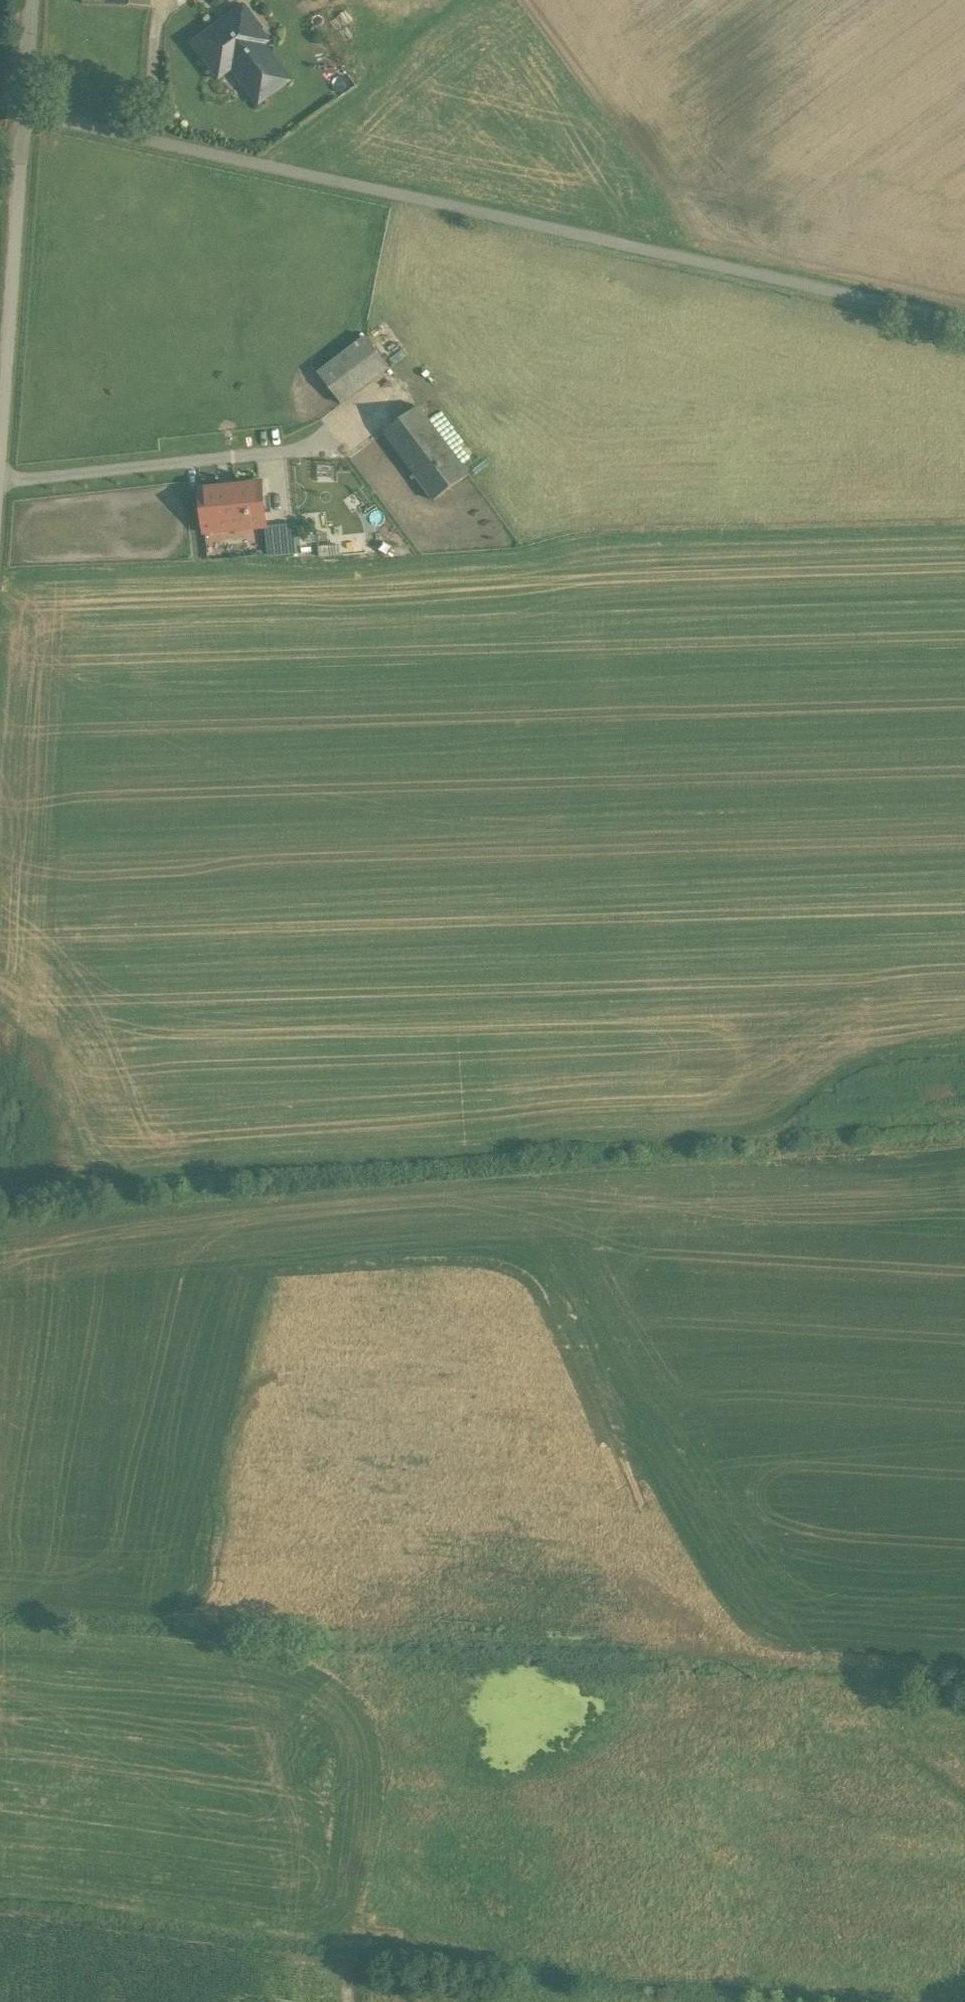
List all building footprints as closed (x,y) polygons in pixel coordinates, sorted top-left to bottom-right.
[(287,80),(254,35),(259,31),(241,8),(192,44),(213,72),(230,59),(260,100),(287,80)] [(366,336),(318,372),(342,404),(390,368),(366,336)] [(470,475),(419,407),(384,433),(434,501),(470,475)] [(261,482),(201,488),(205,532),(207,532),(206,528),(263,523),(263,526),(265,526),(261,482)]
